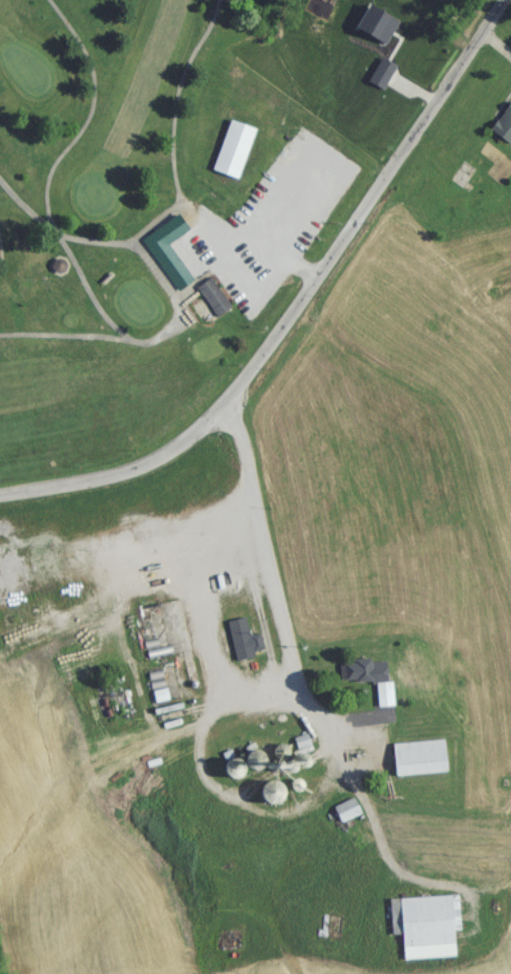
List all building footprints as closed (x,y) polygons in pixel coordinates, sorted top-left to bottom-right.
[(367,88),(377,69),(390,76),(381,95),(367,88)] [(509,107),(498,121),(506,128),(494,143),(508,154),(510,150),(510,109),(509,107)] [(209,176),(228,124),(255,134),(236,186),(209,176)] [(469,184),(457,175),(449,187),(460,195),(469,184)] [(175,220),(139,246),(176,298),(192,287),(166,251),(186,236),(175,220)] [(59,282),(51,278),(50,269),(57,262),(65,264),(68,269),(68,278),(59,282)] [(194,294),(208,283),(232,313),(218,324),(194,294)] [(224,629),(244,622),(249,640),(256,639),(260,654),(252,658),(254,664),(234,670),(224,629)] [(341,669),(387,669),(387,689),(342,690),(341,669)] [(377,716),(393,714),(391,692),(375,694),(377,716)] [(389,779),(387,749),(442,745),(444,775),(389,779)] [(338,832),(360,820),(352,804),(330,816),(338,832)] [(387,905),(389,941),(398,941),(400,965),(454,963),(452,902),(387,905)]
